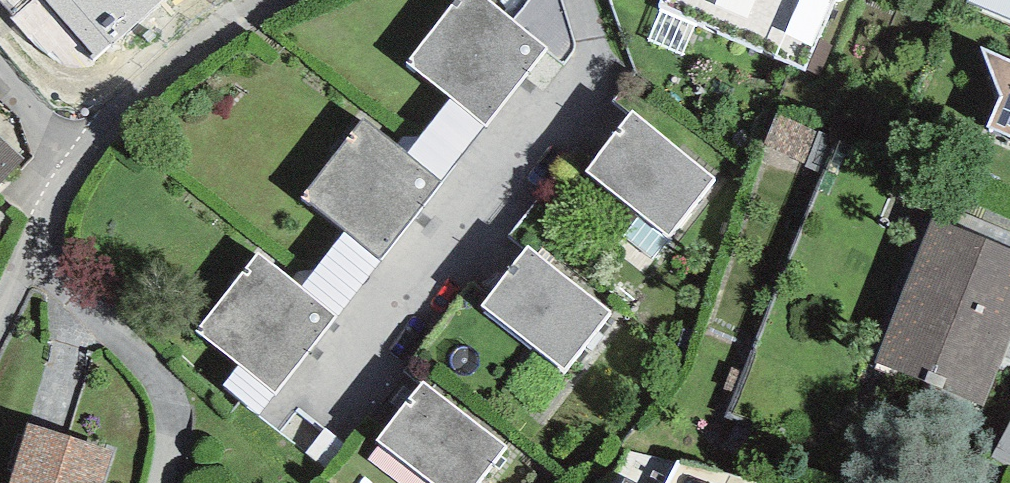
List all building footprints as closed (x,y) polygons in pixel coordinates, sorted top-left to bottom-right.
[(94,54),(91,56),(94,59),(162,0),(47,0),(94,54)] [(489,0),(456,0),(406,63),(451,100),(483,125),(547,47),(489,0)] [(659,8),(805,69),(834,0),(663,0),(659,8)] [(981,46),(1000,95),(987,127),(1009,136),(1009,59),(981,46)] [(407,156),(439,181),(483,125),(451,100),(407,156)] [(714,177),(632,110),(585,171),(669,236),(714,177)] [(407,156),(362,120),(303,195),(345,231),(379,259),(439,181),(407,156)] [(23,160),(0,138),(0,185),(23,160)] [(935,217),(875,362),(982,405),(1009,338),(1009,248),(935,217)] [(301,289),(334,316),(379,259),(345,231),(301,289)] [(610,311),(528,246),(481,305),(565,370),(610,311)] [(301,289),(258,254),(195,330),(239,365),(276,393),(334,316),(301,289)] [(260,416),(276,393),(239,365),(223,385),(260,416)] [(424,382),(376,440),(431,482),(479,482),(507,447),(424,382)] [(29,423),(10,482),(104,482),(114,451),(29,423)] [(992,455),(1009,466),(1009,423),(992,455)]
